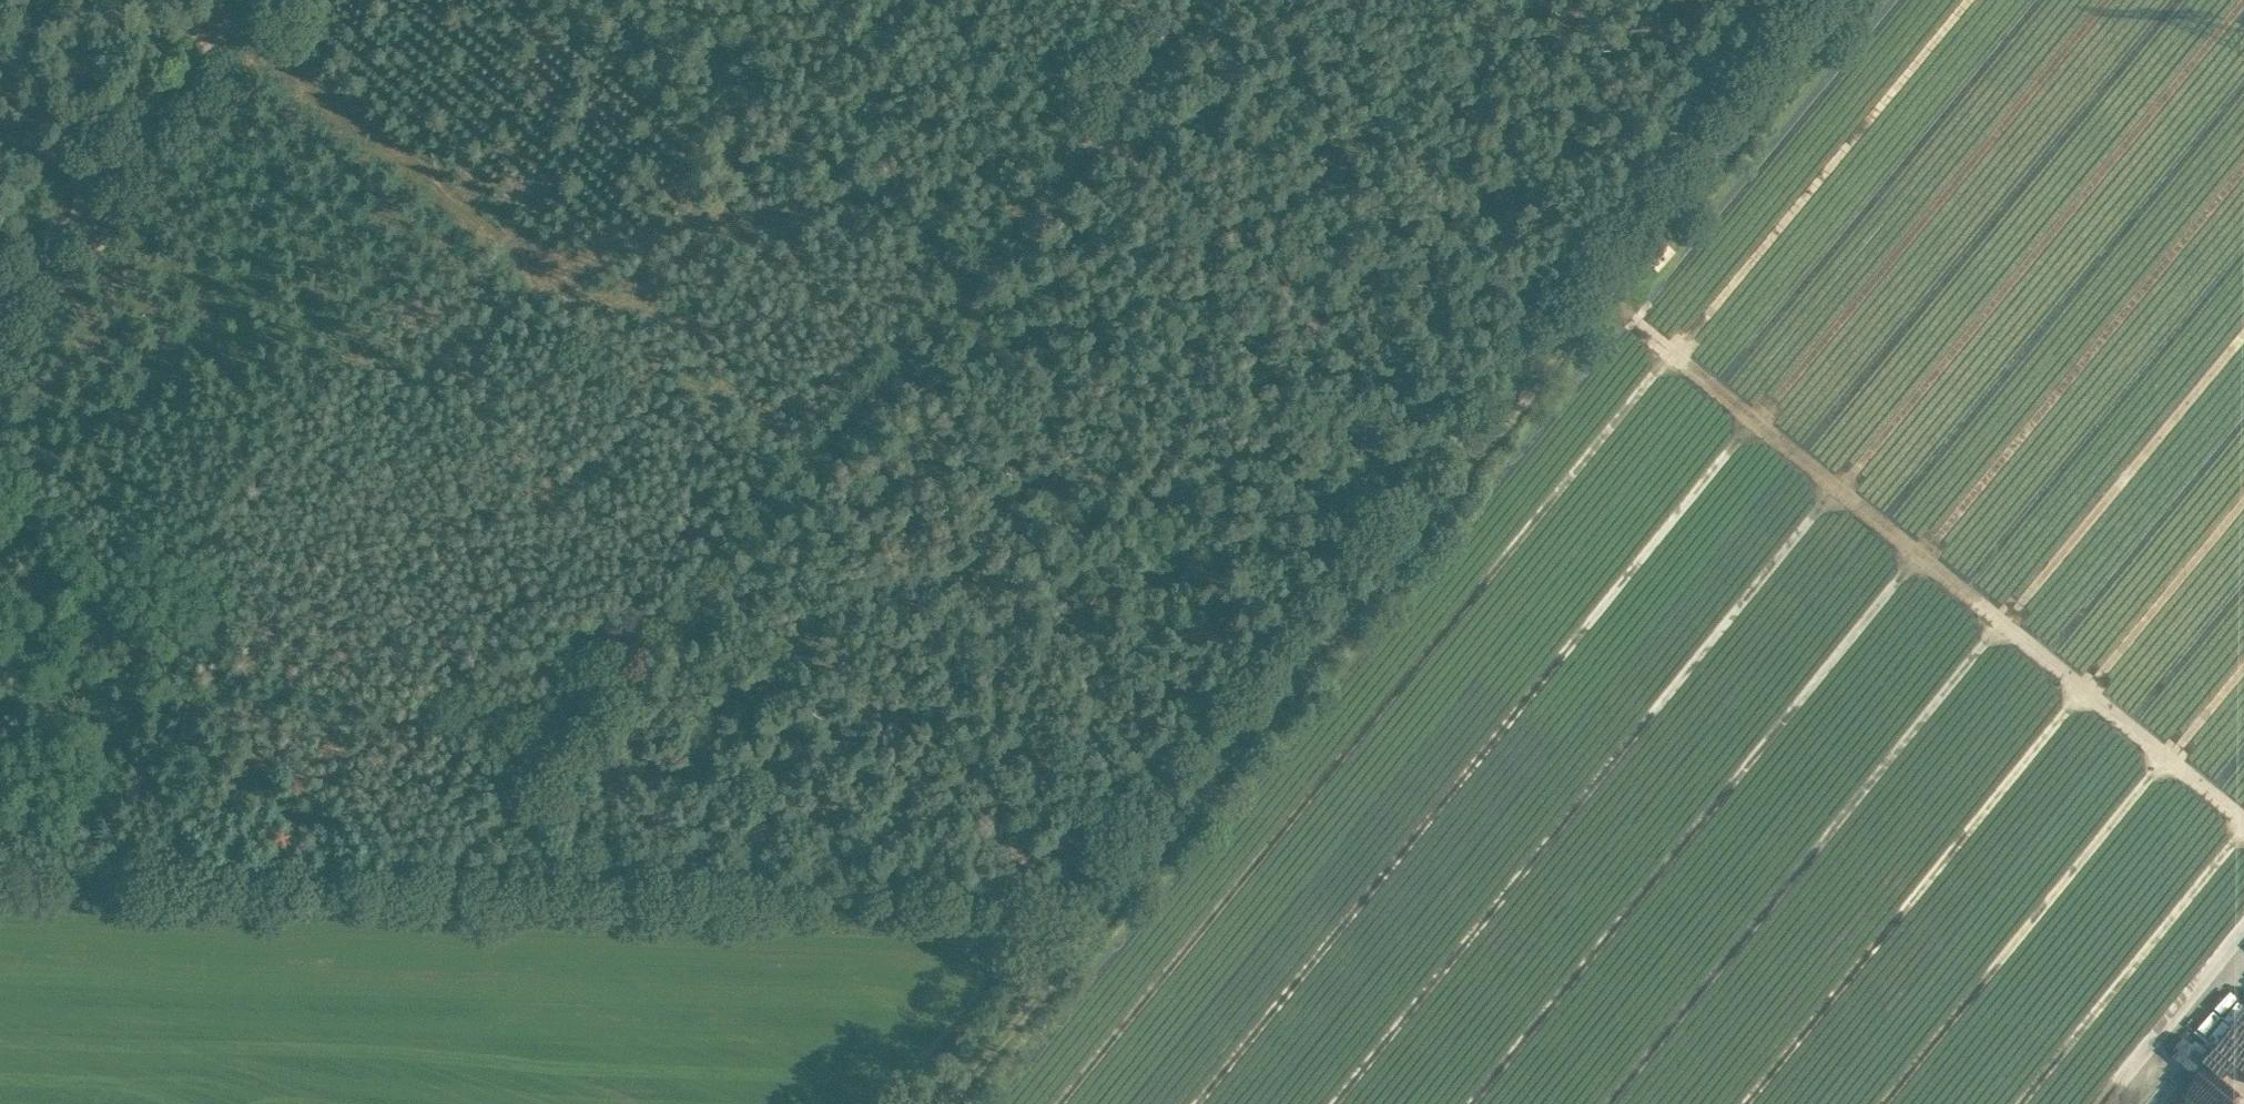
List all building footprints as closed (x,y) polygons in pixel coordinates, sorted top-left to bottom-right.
[(2229,508),(2243,510),(2243,484),(2229,508)] [(2232,970),(2243,979),(2243,952),(2232,970)] [(2227,1020),(2242,1002),(2226,990),(2212,1008),(2227,1020)] [(2234,1021),(2237,1023),(2226,1040),(2243,1052),(2243,1006),(2234,1021)]
